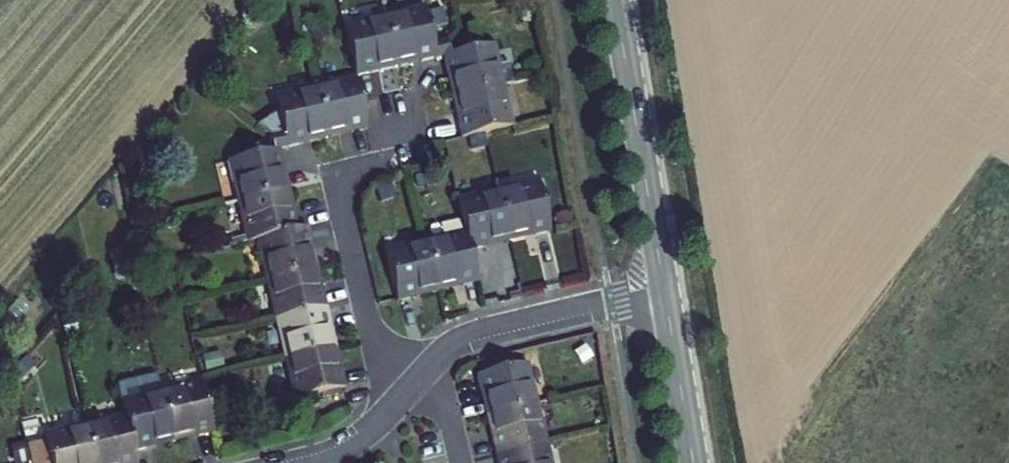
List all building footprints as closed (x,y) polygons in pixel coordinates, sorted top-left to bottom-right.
[(381,21),(393,71),(440,60),(437,48),(431,50),(421,10),(381,21)] [(352,81),(393,71),(381,21),(339,31),(352,81)] [(362,128),(352,81),(311,90),(322,137),(362,128)] [(500,88),(448,100),(458,141),(509,129),(500,88)] [(275,138),(277,149),(322,137),(311,90),(269,98),(247,124),(267,140),(275,138)] [(286,192),(277,149),(275,138),(267,140),(270,152),(224,162),(234,204),(286,192)] [(534,182),(493,192),(505,243),(547,234),(534,182)] [(295,233),(286,192),(234,204),(243,244),(254,242),(295,233)] [(466,253),(505,243),(493,192),(454,201),(461,235),(466,253)] [(305,231),(295,233),(254,242),(263,281),(313,269),(305,231)] [(473,285),(466,253),(461,235),(422,244),(434,294),(473,285)] [(392,304),(434,294),(422,244),(380,254),(392,304)] [(323,310),(313,269),(263,281),(272,322),(323,310)] [(332,350),(323,310),(272,322),(281,361),(332,350)] [(342,391),(332,350),(281,361),(290,403),(342,391)] [(525,364),(473,376),(483,418),(535,405),(525,364)] [(169,444),(211,435),(200,384),(158,393),(169,444)] [(131,452),(169,444),(158,393),(119,402),(122,417),(131,452)] [(535,405),(483,418),(492,457),(544,444),(535,405)] [(131,452),(122,417),(82,426),(91,462),(133,462),(131,452)] [(82,426),(41,436),(42,442),(24,447),(28,462),(91,462),(82,426)] [(492,457),(494,462),(549,462),(544,444),(492,457)]
